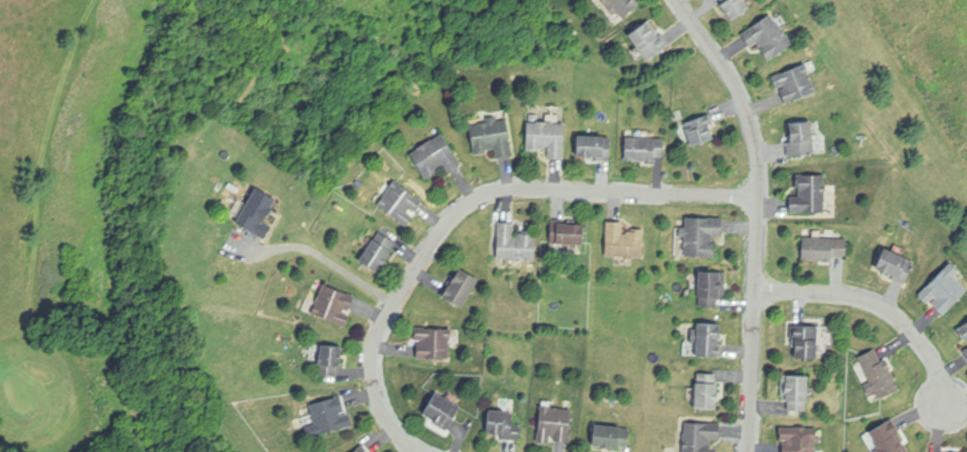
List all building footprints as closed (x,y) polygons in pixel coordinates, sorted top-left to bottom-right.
[(618,12),(622,18),(644,3),(642,0),(603,0),(614,15),(618,12)] [(722,1),(721,0),(746,0),(752,9),(733,23),(719,3),(722,1)] [(741,32),(771,11),(778,20),(779,20),(784,27),(783,28),(788,36),(789,36),(794,43),(771,59),(765,51),(769,49),(765,43),(754,51),(741,32)] [(628,34),(647,20),(659,37),(663,34),(671,46),(648,62),(628,34)] [(806,61),(811,73),(809,74),(813,83),(815,82),(818,91),(786,105),(780,90),(786,88),(785,85),(777,88),(772,75),(806,61)] [(470,125),(475,152),(485,151),(484,149),(488,149),(488,147),(491,147),(492,149),(496,148),(498,157),(514,154),(508,118),(499,119),(497,113),(485,115),(486,121),(478,122),(479,124),(470,125)] [(684,121),(709,113),(712,121),(707,123),(707,125),(709,125),(714,139),(692,146),(684,121)] [(528,121),(537,121),(537,119),(549,120),(549,121),(566,122),(565,158),(548,157),(549,145),(542,144),(542,147),(539,147),(539,150),(527,149),(528,121)] [(792,142),(790,123),(812,120),(814,139),(816,139),(818,152),(788,156),(786,143),(792,142)] [(412,152),(418,148),(417,147),(432,137),(432,139),(442,133),(461,163),(448,170),(443,163),(440,165),(439,163),(434,167),(435,168),(433,169),(435,171),(427,176),(412,152)] [(578,134),(606,135),(606,138),(612,138),(611,160),(597,160),(597,156),(577,155),(578,134)] [(626,136),(664,138),(664,157),(656,157),(656,161),(626,160),(626,136)] [(800,196),(800,187),(797,187),(797,174),(827,174),(827,184),(828,184),(828,202),(827,202),(827,213),(790,213),(790,196),(800,196)] [(376,204),(395,178),(424,199),(414,213),(410,209),(408,212),(414,216),(407,226),(376,204)] [(234,221),(255,186),(278,198),(265,221),(271,225),(263,238),(234,221)] [(685,215),(723,216),(722,235),(713,235),(713,244),(716,244),(715,257),(685,256),(686,245),(684,245),(685,237),(678,237),(678,224),(685,224),(685,215)] [(498,219),(516,220),(515,234),(518,234),(518,232),(525,232),(525,230),(536,231),(535,260),(496,258),(498,219)] [(606,219),(624,220),(624,233),(628,233),(628,230),(630,230),(630,227),(646,228),(644,257),(605,256),(606,219)] [(552,220),(585,222),(584,244),(551,242),(552,220)] [(372,237),(375,239),(380,231),(396,241),(391,248),(392,248),(388,256),(389,256),(383,265),(382,265),(378,271),(358,259),(372,237)] [(802,260),(803,235),(849,236),(849,258),(834,257),(833,259),(833,261),(802,260)] [(875,267),(884,247),(910,258),(909,260),(914,262),(905,283),(894,278),(895,275),(875,267)] [(956,275),(966,286),(966,292),(945,313),(935,303),(939,300),(935,295),(927,303),(917,293),(952,259),(962,269),(956,275)] [(480,278),(463,309),(440,295),(447,282),(449,283),(459,266),(480,278)] [(722,271),(722,273),(726,273),(726,293),(724,293),(724,297),(717,297),(717,306),(701,306),(700,298),(699,298),(698,271),(722,271)] [(323,284),(354,295),(348,310),(344,308),(343,312),(349,315),(345,325),(311,313),(315,303),(316,304),(323,284)] [(697,321),(720,322),(720,325),(721,325),(720,340),(719,340),(719,343),(722,344),(722,356),(696,355),(697,321)] [(957,329),(966,322),(966,339),(966,338),(964,339),(957,329)] [(791,323),(819,324),(818,358),(796,357),(796,337),(791,337),(791,323)] [(416,327),(450,328),(449,330),(452,330),(452,340),(450,340),(450,359),(417,358),(418,344),(423,344),(423,339),(416,339),(416,327)] [(320,343),(342,345),(341,364),(337,364),(336,375),(318,374),(320,343)] [(858,355),(876,346),(882,359),(887,357),(893,370),(892,371),(901,389),(879,399),(875,391),(870,393),(865,383),(870,380),(858,355)] [(716,372),(716,382),(718,382),(718,389),(719,390),(719,400),(716,400),(716,408),(696,408),(697,372),(716,372)] [(783,373),(809,373),(809,401),(807,401),(807,410),(788,409),(788,401),(783,401),(783,396),(781,396),(781,377),(783,377),(783,373)] [(424,413),(437,391),(461,406),(447,429),(436,423),(437,421),(424,413)] [(309,403),(342,393),(352,425),(317,435),(314,424),(315,424),(309,403)] [(541,404),(553,405),(552,407),(573,409),(570,441),(554,439),(555,434),(550,433),(549,442),(537,441),(541,404)] [(488,408),(508,410),(508,412),(515,413),(514,424),(522,424),(520,441),(502,439),(502,432),(496,431),(496,434),(486,433),(488,408)] [(892,431),(905,451),(876,451),(881,448),(877,442),(879,442),(871,430),(889,419),(896,429),(892,431)] [(715,445),(715,451),(684,451),(684,448),(683,448),(683,439),(684,439),(685,421),(707,422),(707,424),(722,425),(721,440),(712,439),(712,444),(715,445)] [(595,423),(621,426),(621,428),(631,429),(629,447),(619,446),(619,448),(611,447),(611,448),(601,447),(601,445),(592,445),(595,423)] [(817,451),(782,451),(783,442),(786,442),(786,439),(780,439),(780,426),(796,426),(796,424),(808,424),(808,426),(818,426),(818,440),(816,440),(815,451),(817,451)] [(364,443),(372,451),(353,451),(364,443)]
